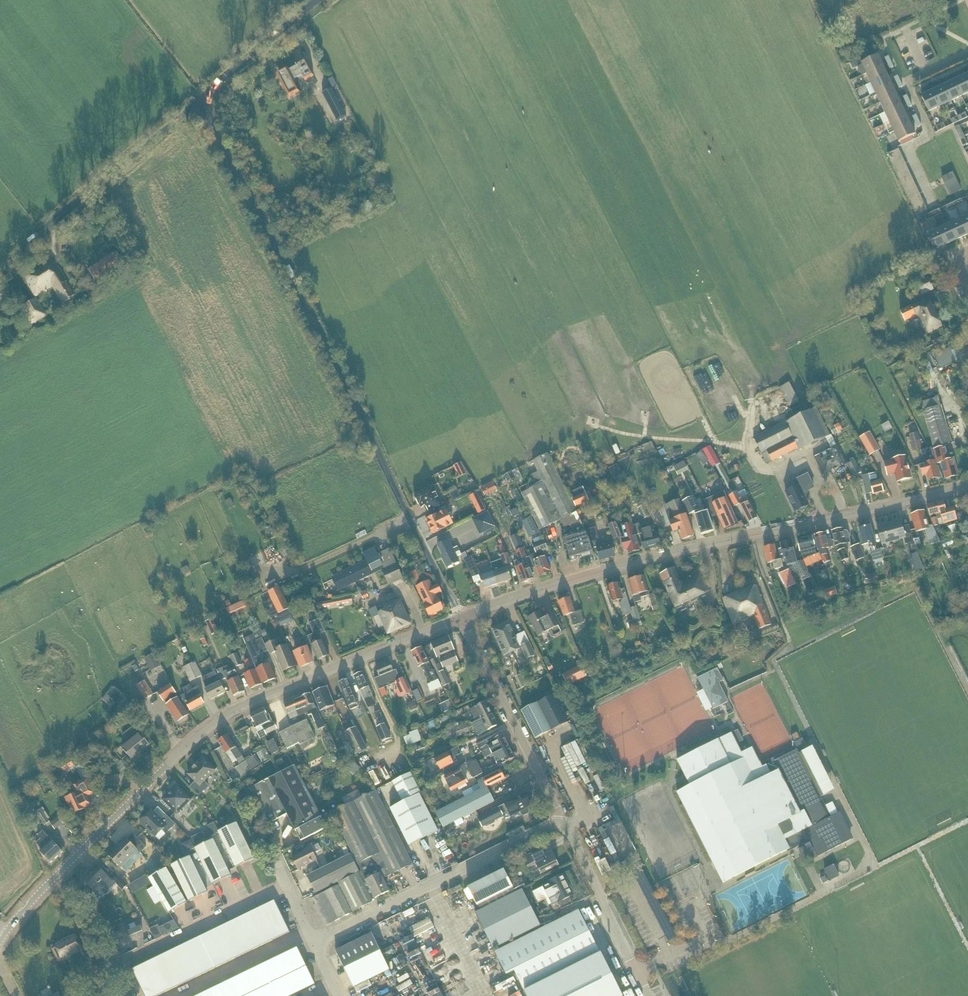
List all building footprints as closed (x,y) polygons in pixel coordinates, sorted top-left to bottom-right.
[(866,73),(883,65),(878,55),(862,63),(866,73)] [(279,73),(277,74),(280,81),(289,98),(300,93),(294,81),(302,76),(305,81),(314,76),(305,60),(297,65),(298,67),(289,72),(287,69),(279,73)] [(871,83),(888,75),(883,65),(866,73),(871,83)] [(876,93),(892,85),(888,75),(871,83),(876,93)] [(967,93),(967,81),(966,76),(955,81),(962,96),(967,93)] [(333,77),(327,79),(331,89),(337,86),(333,77)] [(951,101),(962,96),(955,81),(944,86),(951,101)] [(880,103),(897,95),(892,85),(876,93),(880,103)] [(933,92),(940,106),(946,104),(947,106),(952,104),(951,101),(944,86),(933,92)] [(346,117),(331,89),(323,93),(338,121),(346,117)] [(929,112),(940,106),(933,92),(922,97),(929,112)] [(885,113),(902,105),(897,95),(880,103),(885,113)] [(889,122),(906,115),(902,105),(885,113),(889,122)] [(960,121),(967,118),(965,113),(958,117),(960,121)] [(894,132),(911,124),(906,115),(889,122),(894,132)] [(953,125),(960,121),(958,117),(951,120),(953,125)] [(938,132),(945,128),(943,123),(936,127),(938,132)] [(911,124),(894,132),(899,142),(916,135),(911,124)] [(960,140),(964,137),(959,126),(955,128),(960,140)] [(890,160),(901,155),(899,150),(887,155),(890,160)] [(892,166),(904,160),(901,155),(890,160),(892,166)] [(894,171),(906,165),(904,160),(892,166),(894,171)] [(897,176),(908,170),(906,165),(894,171),(897,176)] [(899,181),(911,175),(908,170),(897,176),(899,181)] [(953,174),(943,179),(951,196),(961,191),(953,174)] [(902,186),(913,181),(911,175),(899,181),(902,186)] [(904,191),(915,186),(913,181),(902,186),(904,191)] [(906,196),(918,191),(915,186),(904,191),(906,196)] [(909,201),(920,196),(918,191),(906,196),(909,201)] [(911,206),(923,201),(920,196),(909,201),(911,206)] [(956,207),(963,204),(961,199),(954,203),(956,207)] [(913,211),(925,206),(923,201),(911,206),(913,211)] [(948,211),(956,207),(954,203),(946,206),(948,211)] [(916,216),(927,211),(925,206),(913,211),(916,216)] [(934,217),(941,214),(939,209),(932,213),(934,217)] [(927,221),(934,217),(932,213),(924,216),(927,221)] [(956,223),(954,219),(949,221),(950,225),(951,225),(958,240),(967,235),(967,234),(962,220),(956,223)] [(947,245),(958,240),(951,225),(950,225),(940,230),(947,245)] [(940,230),(934,233),(933,229),(927,232),(929,237),(930,237),(935,250),(947,245),(940,230)] [(116,253),(89,270),(96,281),(123,264),(116,253)] [(73,296),(65,282),(53,262),(23,280),(34,297),(52,286),(62,303),(73,296)] [(5,284),(13,279),(10,273),(2,278),(5,284)] [(933,289),(929,283),(927,279),(917,284),(922,295),(933,289)] [(30,325),(45,316),(36,298),(18,308),(23,317),(25,316),(30,325)] [(926,335),(942,327),(928,298),(900,312),(905,321),(917,316),(926,335)] [(956,362),(960,372),(967,369),(967,340),(950,348),(934,354),(940,369),(956,362)] [(718,371),(715,361),(708,364),(711,374),(718,371)] [(779,388),(790,407),(799,402),(798,399),(789,383),(779,388)] [(946,423),(941,406),(938,398),(915,405),(917,413),(923,411),(934,448),(951,442),(948,430),(961,427),(959,419),(946,423)] [(799,450),(826,437),(831,448),(813,457),(822,476),(847,464),(838,445),(837,446),(832,435),(830,436),(816,408),(812,410),(786,423),(785,422),(754,438),(767,464),(798,448),(799,450)] [(838,432),(834,425),(830,428),(833,435),(838,432)] [(869,433),(860,438),(870,455),(879,450),(869,433)] [(913,451),(922,449),(918,433),(909,435),(913,451)] [(652,441),(643,445),(647,454),(655,450),(652,441)] [(706,454),(713,451),(710,446),(704,450),(706,454)] [(953,459),(950,460),(946,446),(934,449),(935,454),(937,463),(942,462),(946,479),(957,476),(953,459)] [(930,450),(921,452),(924,464),(920,465),(922,476),(927,475),(928,480),(939,478),(934,457),(930,450)] [(701,453),(697,457),(700,461),(705,457),(701,453)] [(569,497),(549,457),(548,454),(533,462),(538,472),(531,476),(536,486),(521,494),(536,521),(540,530),(560,520),(564,528),(569,526),(573,533),(562,537),(571,562),(594,555),(589,538),(587,538),(586,533),(577,513),(574,506),(569,497)] [(892,460),(884,462),(888,475),(895,473),(897,482),(911,479),(905,457),(892,460)] [(675,475),(683,469),(676,459),(668,466),(675,475)] [(861,473),(855,460),(848,463),(855,476),(861,473)] [(618,465),(613,467),(619,477),(623,475),(618,465)] [(868,474),(861,476),(866,494),(872,493),(873,494),(884,492),(880,479),(878,480),(876,472),(868,474)] [(803,493),(814,488),(808,475),(794,481),(796,487),(786,492),(795,512),(798,511),(800,511),(802,511),(804,510),(806,508),(807,506),(809,505),(803,493)] [(433,487),(436,486),(436,485),(414,496),(419,505),(420,504),(422,508),(426,506),(429,511),(445,503),(442,504),(433,487)] [(450,495),(453,502),(461,498),(458,491),(450,495)] [(724,492),(710,498),(717,515),(724,530),(737,524),(731,508),(729,509),(728,506),(729,506),(726,497),(727,497),(724,492)] [(757,518),(749,502),(746,495),(740,498),(737,492),(729,496),(735,507),(739,505),(748,523),(757,518)] [(470,496),(478,514),(486,510),(477,493),(470,496)] [(585,493),(572,499),(576,507),(589,501),(585,493)] [(682,501),(688,515),(699,510),(693,497),(692,497),(691,493),(681,497),(682,501)] [(693,536),(686,515),(679,499),(669,504),(676,520),(670,522),(673,531),(679,529),(680,532),(678,532),(679,533),(680,533),(683,540),(693,536)] [(945,509),(943,501),(927,505),(933,527),(940,525),(947,523),(957,520),(953,507),(945,509)] [(644,520),(651,516),(646,505),(638,510),(644,520)] [(657,508),(651,511),(655,519),(661,516),(657,508)] [(513,518),(519,515),(516,509),(510,512),(513,518)] [(451,524),(448,517),(445,511),(438,514),(427,520),(427,521),(426,523),(427,526),(430,526),(434,534),(445,528),(444,527),(451,524)] [(488,511),(472,519),(480,535),(496,527),(488,511)] [(932,526),(928,527),(924,511),(912,515),(916,532),(925,530),(929,545),(940,542),(936,534),(934,528),(933,527),(932,526)] [(702,535),(713,532),(709,518),(708,518),(706,512),(698,515),(700,521),(697,521),(702,535)] [(909,525),(903,527),(901,520),(877,527),(882,545),(904,539),(905,545),(907,544),(909,551),(917,550),(914,539),(913,540),(909,525)] [(950,525),(956,535),(964,530),(959,520),(950,525)] [(615,541),(621,538),(615,523),(609,525),(615,541)] [(636,536),(632,526),(632,524),(624,526),(626,533),(624,533),(625,538),(621,539),(624,550),(628,549),(629,553),(639,550),(636,536)] [(656,533),(654,527),(641,530),(639,524),(632,526),(636,536),(640,534),(644,549),(660,545),(656,533)] [(939,525),(934,528),(936,534),(942,531),(939,525)] [(881,549),(877,550),(871,526),(861,529),(862,535),(861,536),(861,537),(863,545),(867,544),(868,547),(870,546),(874,562),(883,560),(881,549)] [(530,531),(535,544),(533,545),(536,554),(530,556),(533,563),(535,562),(540,576),(542,575),(544,575),(546,575),(547,573),(548,573),(548,572),(550,571),(543,552),(548,550),(544,540),(538,527),(536,528),(530,531)] [(612,544),(600,546),(596,528),(589,529),(594,548),(597,547),(600,560),(615,557),(612,544)] [(845,531),(843,532),(842,529),(832,531),(836,546),(838,552),(842,561),(848,558),(845,549),(843,550),(841,544),(849,542),(847,533),(845,531)] [(958,535),(960,543),(967,540),(967,531),(958,535)] [(825,533),(815,536),(818,550),(819,553),(824,564),(830,561),(827,555),(825,549),(828,548),(833,547),(831,539),(826,540),(825,533)] [(518,534),(511,537),(516,548),(523,545),(518,534)] [(812,536),(797,540),(800,552),(801,556),(803,561),(816,555),(816,554),(812,536)] [(455,553),(459,551),(457,547),(453,549),(448,540),(438,545),(444,559),(443,560),(447,568),(459,562),(455,553)] [(788,565),(797,564),(795,556),(791,541),(781,544),(784,559),(786,558),(788,565)] [(856,561),(865,558),(860,544),(851,548),(856,561)] [(774,546),(772,546),(771,545),(766,546),(766,547),(764,548),(768,564),(773,562),(775,570),(783,568),(781,560),(778,561),(774,546)] [(341,576),(333,580),(338,590),(346,586),(346,587),(384,569),(374,548),(364,553),(367,560),(340,574),(341,576)] [(528,580),(533,578),(530,570),(535,568),(530,557),(526,559),(523,551),(517,553),(520,560),(515,562),(517,567),(516,568),(522,583),(525,582),(526,582),(528,582),(528,580)] [(503,566),(511,564),(507,553),(500,556),(502,560),(496,562),(497,564),(492,566),(498,584),(512,580),(508,568),(504,569),(503,566)] [(492,566),(479,570),(478,570),(472,556),(464,560),(473,578),(479,575),(480,578),(484,589),(498,584),(492,566)] [(922,561),(914,564),(917,572),(923,569),(925,568),(922,561)] [(301,571),(304,565),(298,562),(295,568),(301,571)] [(809,572),(804,562),(795,565),(801,576),(809,572)] [(384,569),(382,570),(389,585),(392,584),(403,579),(397,566),(396,564),(384,569)] [(673,568),(661,574),(676,607),(708,591),(700,574),(680,583),(673,568)] [(787,589),(796,584),(789,570),(780,574),(787,589)] [(418,572),(411,575),(417,588),(425,605),(430,615),(443,609),(436,595),(441,593),(438,585),(429,589),(427,583),(421,586),(419,581),(421,581),(418,572)] [(637,579),(628,581),(635,603),(641,601),(641,598),(649,596),(649,595),(644,577),(641,577),(641,576),(637,577),(637,579)] [(624,590),(621,591),(619,584),(614,585),(613,584),(610,585),(610,586),(607,587),(612,603),(619,600),(623,616),(631,614),(624,590)] [(771,626),(760,597),(756,586),(723,599),(733,625),(749,619),(754,632),(771,626)] [(285,599),(284,600),(278,588),(269,593),(274,604),(270,606),(276,620),(291,613),(285,599)] [(258,595),(261,602),(266,601),(264,593),(258,595)] [(356,605),(361,602),(357,595),(351,598),(356,605)] [(570,598),(559,602),(564,617),(570,615),(574,626),(584,623),(581,611),(575,613),(570,598)] [(376,607),(370,610),(373,618),(380,615),(388,633),(410,624),(400,601),(385,608),(386,610),(379,613),(376,607)] [(232,606),(227,609),(230,615),(235,612),(232,606)] [(637,607),(630,609),(634,620),(640,619),(637,607)] [(563,632),(553,614),(544,619),(540,611),(529,617),(539,636),(549,631),(552,637),(563,632)] [(285,617),(278,621),(281,626),(287,623),(285,617)] [(211,619),(204,622),(207,627),(214,624),(211,619)] [(318,660),(329,655),(319,633),(324,631),(319,619),(309,623),(314,634),(308,637),(312,646),(318,660)] [(630,629),(642,626),(641,620),(628,623),(630,629)] [(508,621),(501,625),(504,632),(502,633),(509,648),(510,648),(511,649),(512,651),(520,648),(519,647),(521,646),(527,659),(535,655),(526,635),(523,636),(522,634),(515,637),(508,621)] [(504,632),(501,625),(491,629),(502,652),(503,654),(501,655),(494,658),(501,672),(506,670),(507,669),(505,664),(511,661),(509,656),(513,655),(513,654),(512,651),(511,649),(510,648),(509,648),(502,633),(504,632)] [(264,629),(259,632),(262,638),(267,636),(264,629)] [(262,638),(259,632),(258,630),(252,632),(253,634),(243,639),(246,645),(263,684),(276,678),(269,664),(263,666),(259,655),(256,650),(266,646),(262,638)] [(448,638),(432,645),(438,658),(441,657),(442,661),(441,661),(443,667),(457,661),(455,655),(452,656),(451,653),(455,651),(448,638)] [(276,653),(284,671),(296,666),(287,646),(279,649),(276,641),(266,645),(270,655),(276,653)] [(303,642),(296,645),(298,651),(295,653),(301,667),(312,663),(306,648),(303,642)] [(435,672),(434,672),(423,648),(413,653),(420,668),(424,667),(427,675),(431,683),(438,680),(435,672)] [(145,658),(150,666),(159,661),(154,653),(145,658)] [(237,654),(230,657),(235,668),(242,665),(237,654)] [(251,689),(262,685),(256,670),(255,670),(250,659),(245,661),(250,672),(245,674),(251,689)] [(197,679),(202,676),(195,662),(190,665),(197,679)] [(390,662),(383,665),(389,680),(391,684),(395,682),(401,697),(405,696),(412,693),(412,692),(406,677),(400,680),(396,671),(394,672),(390,662)] [(439,664),(434,667),(444,688),(450,685),(443,671),(442,671),(439,664)] [(191,682),(197,679),(190,665),(184,668),(191,682)] [(378,678),(374,680),(378,689),(384,687),(391,684),(389,680),(383,665),(376,668),(380,677),(378,678)] [(234,668),(230,670),(228,666),(217,670),(221,680),(229,677),(231,680),(228,682),(234,697),(245,692),(234,668)] [(581,666),(574,670),(579,680),(586,677),(581,666)] [(728,702),(724,694),(725,693),(720,683),(725,680),(719,668),(698,678),(709,701),(713,709),(728,702)] [(538,671),(541,678),(547,675),(544,669),(538,671)] [(225,693),(219,682),(220,682),(215,671),(203,678),(205,687),(206,687),(206,689),(211,700),(225,693)] [(373,696),(369,687),(370,686),(364,673),(355,677),(361,691),(364,699),(373,696)] [(348,680),(339,683),(350,709),(359,705),(348,680)] [(138,685),(146,699),(154,695),(145,681),(138,685)] [(178,722),(188,715),(189,714),(178,698),(177,698),(175,694),(175,693),(170,685),(158,693),(164,701),(167,705),(178,722)] [(191,711),(204,704),(199,695),(201,694),(197,687),(192,690),(190,685),(182,689),(185,694),(181,697),(185,703),(186,703),(191,711)] [(112,686),(103,697),(114,706),(124,695),(112,686)] [(384,687),(378,689),(382,697),(387,695),(384,687)] [(334,705),(331,698),(331,697),(327,688),(313,694),(317,704),(318,703),(321,711),(334,705)] [(418,690),(413,692),(417,701),(422,699),(418,690)] [(325,727),(323,722),(317,707),(316,708),(311,695),(297,700),(303,715),(308,713),(308,716),(312,714),(319,730),(325,727)] [(364,699),(368,709),(377,705),(373,696),(364,699)] [(292,719),(303,715),(297,700),(286,704),(292,719)] [(416,701),(407,705),(410,713),(419,709),(416,701)] [(441,706),(445,714),(454,710),(450,702),(441,706)] [(487,702),(471,710),(477,722),(493,714),(487,702)] [(536,739),(552,731),(538,703),(522,711),(536,739)] [(260,738),(264,737),(267,735),(278,729),(274,722),(273,723),(268,712),(267,713),(264,708),(250,715),(253,720),(251,721),(253,726),(256,726),(256,728),(258,732),(260,738)] [(477,722),(473,725),(480,737),(499,726),(493,714),(477,722)] [(421,723),(424,729),(432,725),(429,719),(421,723)] [(299,745),(299,746),(316,738),(308,721),(281,734),(284,740),(289,749),(299,745)] [(140,733),(143,730),(138,724),(133,729),(132,728),(122,735),(129,743),(123,748),(131,759),(150,745),(140,733)] [(385,724),(377,728),(383,741),(391,738),(385,724)] [(452,739),(464,735),(460,726),(448,730),(449,731),(443,733),(445,740),(451,738),(452,739)] [(355,755),(367,749),(356,727),(345,732),(355,755)] [(832,818),(821,797),(834,791),(824,771),(811,777),(809,774),(822,767),(812,747),(799,754),(797,750),(762,767),(753,748),(742,754),(732,734),(679,761),(692,786),(677,793),(723,884),(797,848),(797,849),(805,845),(804,844),(810,841),(818,857),(844,844),(844,843),(852,840),(841,818),(833,822),(831,818),(832,818)] [(411,735),(404,737),(408,747),(409,746),(414,744),(411,735)] [(493,737),(477,745),(478,748),(481,752),(489,748),(492,754),(492,755),(509,746),(503,735),(494,739),(493,737)] [(227,736),(219,742),(233,763),(237,760),(241,765),(236,768),(242,776),(251,770),(245,760),(242,756),(242,757),(227,736)] [(567,770),(582,763),(575,749),(578,747),(573,738),(555,747),(567,770)] [(275,740),(268,744),(273,755),(280,751),(275,740)] [(115,756),(121,753),(117,746),(111,749),(115,756)] [(505,763),(514,758),(509,746),(492,755),(496,763),(497,764),(485,770),(487,774),(506,765),(505,763)] [(454,764),(454,763),(457,761),(455,757),(462,754),(458,747),(448,752),(448,753),(436,760),(438,764),(441,770),(454,764)] [(262,763),(271,758),(266,749),(257,753),(262,763)] [(245,760),(251,770),(252,771),(262,763),(255,755),(251,758),(250,756),(245,760)] [(115,761),(123,775),(128,772),(124,764),(120,758),(115,761)] [(70,760),(61,766),(65,772),(74,766),(70,760)] [(204,783),(216,771),(204,760),(198,765),(197,765),(198,766),(195,769),(194,768),(194,769),(194,770),(189,775),(196,783),(191,788),(200,796),(209,787),(204,783)] [(467,765),(474,779),(483,773),(477,760),(467,765)] [(335,802),(318,811),(294,765),(250,788),(269,824),(287,814),(301,841),(327,827),(321,817),(332,811),(333,814),(335,812),(356,853),(310,874),(318,892),(341,882),(360,872),(355,863),(360,861),(365,871),(341,883),(342,884),(316,896),(330,924),(353,913),(353,912),(355,911),(375,901),(373,898),(377,896),(378,897),(389,891),(383,879),(413,865),(377,792),(362,799),(359,791),(343,798),(347,807),(339,810),(335,802)] [(452,792),(468,783),(461,769),(460,769),(459,767),(450,771),(451,773),(444,777),(452,792)] [(501,771),(477,783),(482,791),(437,814),(444,827),(454,822),(461,818),(493,802),(488,792),(495,789),(493,786),(505,780),(501,771)] [(408,775),(393,782),(393,783),(402,801),(421,792),(411,773),(408,775)] [(91,804),(88,797),(95,793),(88,778),(74,785),(78,794),(78,795),(77,794),(66,799),(71,808),(72,807),(75,813),(84,809),(84,808),(91,804)] [(510,788),(521,783),(519,779),(508,783),(510,788)] [(163,801),(177,816),(192,801),(177,787),(163,801)] [(244,791),(235,796),(239,805),(249,800),(244,791)] [(530,812),(528,808),(534,805),(528,793),(505,805),(505,804),(499,807),(477,818),(483,828),(504,817),(505,819),(510,816),(511,817),(521,812),(523,815),(525,816),(529,814),(530,812)] [(399,804),(390,808),(409,846),(437,831),(419,794),(399,804)] [(22,810),(29,806),(24,799),(18,804),(22,810)] [(44,825),(50,822),(41,809),(35,812),(44,825)] [(166,816),(162,820),(152,811),(140,822),(155,837),(162,830),(166,834),(175,825),(166,816)] [(55,829),(64,824),(59,817),(51,823),(55,829)] [(461,818),(454,822),(457,827),(464,823),(461,818)] [(219,832),(236,868),(254,859),(237,823),(219,832)] [(52,841),(46,835),(43,831),(38,836),(41,839),(36,843),(42,850),(40,851),(51,863),(62,852),(52,841)] [(203,833),(192,838),(195,844),(206,839),(203,833)] [(125,839),(109,855),(126,872),(143,855),(142,854),(147,848),(136,837),(130,842),(126,838),(125,839)] [(545,842),(547,848),(555,845),(553,839),(545,842)] [(191,840),(183,844),(187,852),(195,848),(191,840)] [(196,849),(213,885),(231,876),(214,840),(196,849)] [(311,848),(292,857),(299,870),(317,861),(311,848)] [(542,850),(524,858),(529,868),(538,864),(542,874),(559,866),(552,851),(545,855),(542,850)] [(173,866),(190,902),(208,893),(190,857),(173,866)] [(834,866),(825,870),(831,881),(839,877),(834,866)] [(98,867),(84,881),(95,891),(109,877),(98,867)] [(166,868),(149,878),(169,913),(187,902),(166,868)] [(505,871),(470,888),(479,905),(513,888),(505,871)] [(117,875),(113,880),(124,890),(128,885),(117,875)] [(552,906),(574,895),(564,875),(542,885),(552,906)] [(826,875),(821,877),(824,884),(829,881),(826,875)] [(514,887),(516,891),(525,887),(523,883),(514,887)] [(539,926),(524,896),(521,890),(475,913),(493,949),(539,926)] [(275,920),(283,917),(275,901),(267,904),(275,920)] [(268,924),(275,920),(267,904),(260,908),(268,924)] [(260,928),(268,924),(260,908),(252,912),(260,928)] [(602,954),(601,953),(580,911),(496,954),(506,975),(516,970),(527,991),(602,954)] [(253,931),(260,928),(252,912),(245,915),(253,931)] [(245,935),(253,931),(245,915),(237,919),(245,935)] [(283,936),(290,932),(283,917),(275,920),(283,936)] [(238,938),(245,935),(237,919),(230,923),(238,938)] [(158,925),(150,928),(156,940),(163,936),(179,929),(175,920),(159,928),(158,925)] [(275,940),(283,936),(275,920),(268,924),(275,940)] [(128,937),(143,931),(139,921),(124,927),(128,937)] [(230,942),(238,938),(230,923),(222,926),(230,942)] [(268,943),(275,940),(268,924),(260,928),(268,943)] [(223,946),(230,942),(222,926),(215,930),(223,946)] [(260,947),(268,943),(260,928),(253,931),(260,947)] [(364,928),(329,944),(331,947),(366,932),(364,928)] [(215,949),(223,946),(215,930),(207,933),(215,949)] [(253,951),(260,947),(253,931),(245,935),(253,951)] [(392,969),(382,950),(373,932),(338,950),(356,986),(392,969)] [(208,953),(215,949),(207,933),(200,937),(208,953)] [(245,954),(253,951),(245,935),(238,938),(245,954)] [(59,961),(65,960),(82,951),(75,937),(59,945),(53,950),(59,961)] [(200,957),(208,953),(200,937),(192,941),(200,957)] [(238,958),(245,954),(238,938),(230,942),(238,958)] [(398,943),(405,959),(416,954),(409,938),(398,943)] [(193,960),(200,957),(192,941),(185,944),(193,960)] [(230,962),(238,958),(230,942),(223,946),(230,962)] [(185,964),(193,960),(185,944),(177,948),(185,964)] [(223,965),(230,962),(223,946),(215,949),(223,965)] [(178,967),(185,964),(177,948),(170,952),(178,967)] [(271,985),(276,995),(290,995),(315,984),(298,948),(261,965),(271,985)] [(215,969),(223,965),(215,949),(208,953),(215,969)] [(428,964),(438,957),(435,951),(421,960),(429,972),(432,970),(428,964)] [(170,971),(178,967),(170,952),(162,955),(170,971)] [(84,959),(90,970),(103,964),(97,953),(86,958),(84,959)] [(208,972),(215,969),(208,953),(200,957),(208,972)] [(527,991),(529,995),(623,995),(602,954),(527,991)] [(162,975),(170,971),(162,955),(155,959),(162,975)] [(200,976),(208,972),(200,957),(193,960),(200,976)] [(474,963),(476,968),(487,964),(485,958),(474,963)] [(155,978),(162,975),(155,959),(147,963),(155,978)] [(432,964),(434,969),(444,965),(441,959),(432,964)] [(193,980),(200,976),(193,960),(185,964),(193,980)] [(147,982),(155,978),(147,963),(140,966),(147,982)] [(185,983),(193,980),(185,964),(178,967),(185,983)] [(253,969),(263,989),(271,985),(261,965),(253,969)] [(140,986),(147,982),(140,966),(132,970),(140,986)] [(178,987),(185,983),(178,967),(170,971),(178,987)] [(255,993),(263,989),(253,969),(245,973),(255,993)] [(170,991),(178,987),(170,971),(162,975),(170,991)] [(255,993),(245,973),(237,977),(246,995),(248,995),(255,993)] [(163,994),(170,991),(162,975),(155,978),(163,994)] [(489,991),(511,981),(509,976),(486,986),(489,991)] [(236,995),(246,995),(237,977),(229,981),(236,995)] [(163,994),(155,978),(147,982),(154,995),(159,995),(163,994)] [(407,978),(392,983),(394,989),(409,984),(407,978)] [(226,995),(236,995),(229,981),(221,985),(226,995)] [(147,982),(140,986),(145,995),(154,995),(147,982)] [(32,994),(33,995),(52,995),(55,994),(50,984),(32,994)] [(216,995),(226,995),(221,985),(212,989),(216,995)] [(266,995),(276,995),(271,985),(263,989),(266,995)] [(423,992),(425,995),(439,995),(434,986),(423,992)]
